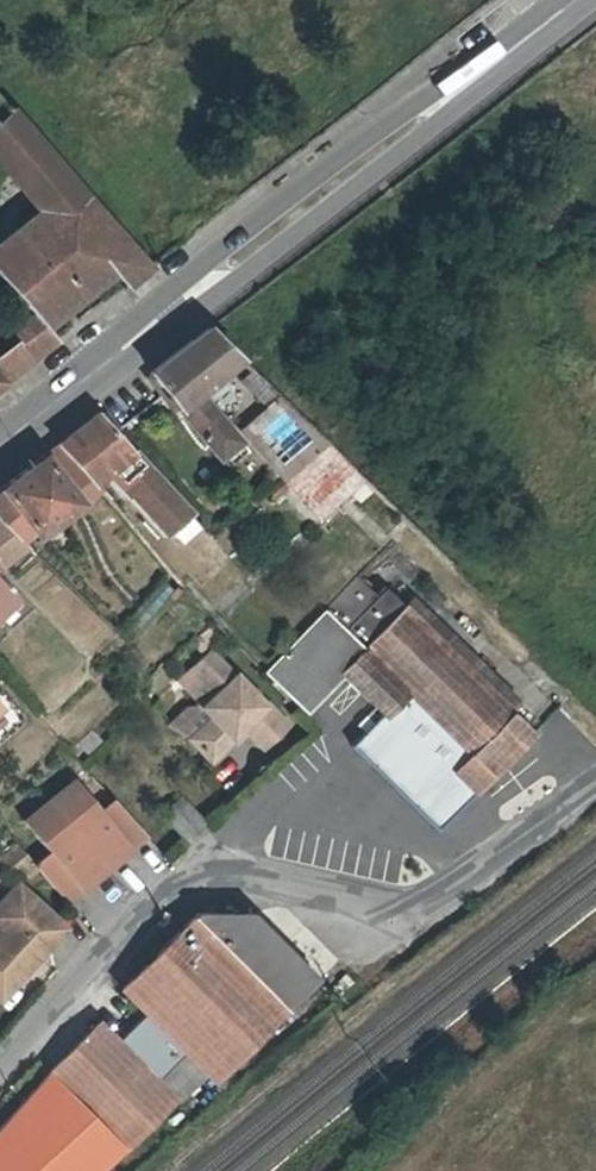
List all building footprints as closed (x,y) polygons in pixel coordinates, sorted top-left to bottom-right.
[(11,170),(41,143),(0,97),(0,158),(11,170)] [(41,143),(11,170),(0,180),(0,230),(4,235),(0,238),(0,274),(32,311),(43,324),(112,268),(126,283),(149,264),(41,143)] [(43,324),(32,311),(10,327),(17,339),(0,353),(0,373),(6,381),(56,342),(43,324)] [(220,457),(225,453),(223,449),(222,447),(235,436),(232,432),(197,387),(236,355),(206,325),(149,370),(192,425),(220,457)] [(266,403),(276,394),(240,358),(230,367),(266,403)] [(276,394),(266,403),(237,428),(279,476),(320,438),(276,394)] [(57,441),(84,471),(99,458),(108,469),(112,465),(163,526),(183,509),(98,409),(57,441)] [(320,438),(279,476),(297,496),(342,458),(320,438)] [(15,544),(26,534),(31,541),(98,487),(94,482),(84,471),(57,441),(0,485),(0,528),(15,544)] [(15,544),(0,528),(0,558),(15,544)] [(334,673),(378,715),(389,704),(478,788),(536,729),(382,585),(371,596),(351,578),(296,635),(260,671),(297,710),(334,673)] [(133,643),(172,593),(159,583),(120,633),(133,643)] [(16,602),(0,587),(0,615),(16,602)] [(238,723),(242,727),(259,745),(283,722),(261,698),(259,699),(234,671),(230,675),(208,650),(188,668),(211,694),(198,707),(207,717),(186,738),(206,758),(230,735),(228,733),(238,723)] [(231,737),(242,727),(238,723),(228,733),(230,735),(231,737)] [(21,821),(47,854),(35,864),(68,905),(149,840),(115,797),(100,809),(75,778),(21,821)] [(182,794),(165,807),(189,838),(206,823),(182,794)] [(2,929),(0,932),(0,993),(39,952),(35,948),(41,942),(44,946),(64,925),(20,883),(0,903),(0,908),(12,919),(2,929)] [(2,929),(12,919),(0,908),(0,927),(2,929)] [(0,1124),(0,1170),(98,1170),(115,1156),(198,1076),(205,1082),(309,981),(242,917),(186,918),(113,992),(138,1016),(109,1044),(92,1027),(41,1079),(0,1124)] [(39,952),(44,946),(41,942),(35,948),(39,952)]
